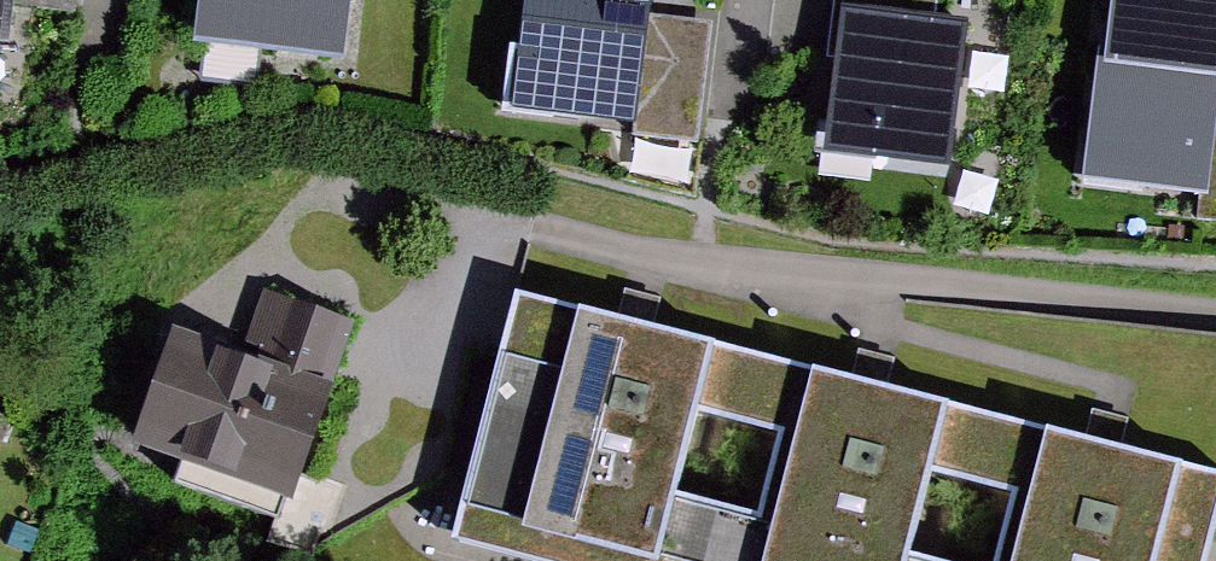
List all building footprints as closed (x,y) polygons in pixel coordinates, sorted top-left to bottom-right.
[(29,47),(33,0),(0,0),(0,44),(29,47)] [(209,48),(343,66),(353,0),(216,0),(209,48)] [(530,100),(655,115),(667,20),(670,0),(542,0),(530,100)] [(849,9),(952,18),(953,0),(849,0),(849,9)] [(1146,46),(1215,51),(1215,0),(1150,0),(1146,46)] [(952,18),(849,9),(836,145),(966,155),(977,20),(952,18)] [(716,26),(667,20),(655,115),(652,133),(701,139),(716,26)] [(1146,46),(1136,173),(1215,180),(1215,51),(1146,46)] [(339,495),(391,308),(283,278),(265,345),(195,327),(164,441),(211,454),(203,484),(307,513),(314,488),(339,495)] [(523,282),(458,534),(563,560),(1215,560),(1215,457),(1179,447),(946,389),(706,328),(523,282)]
